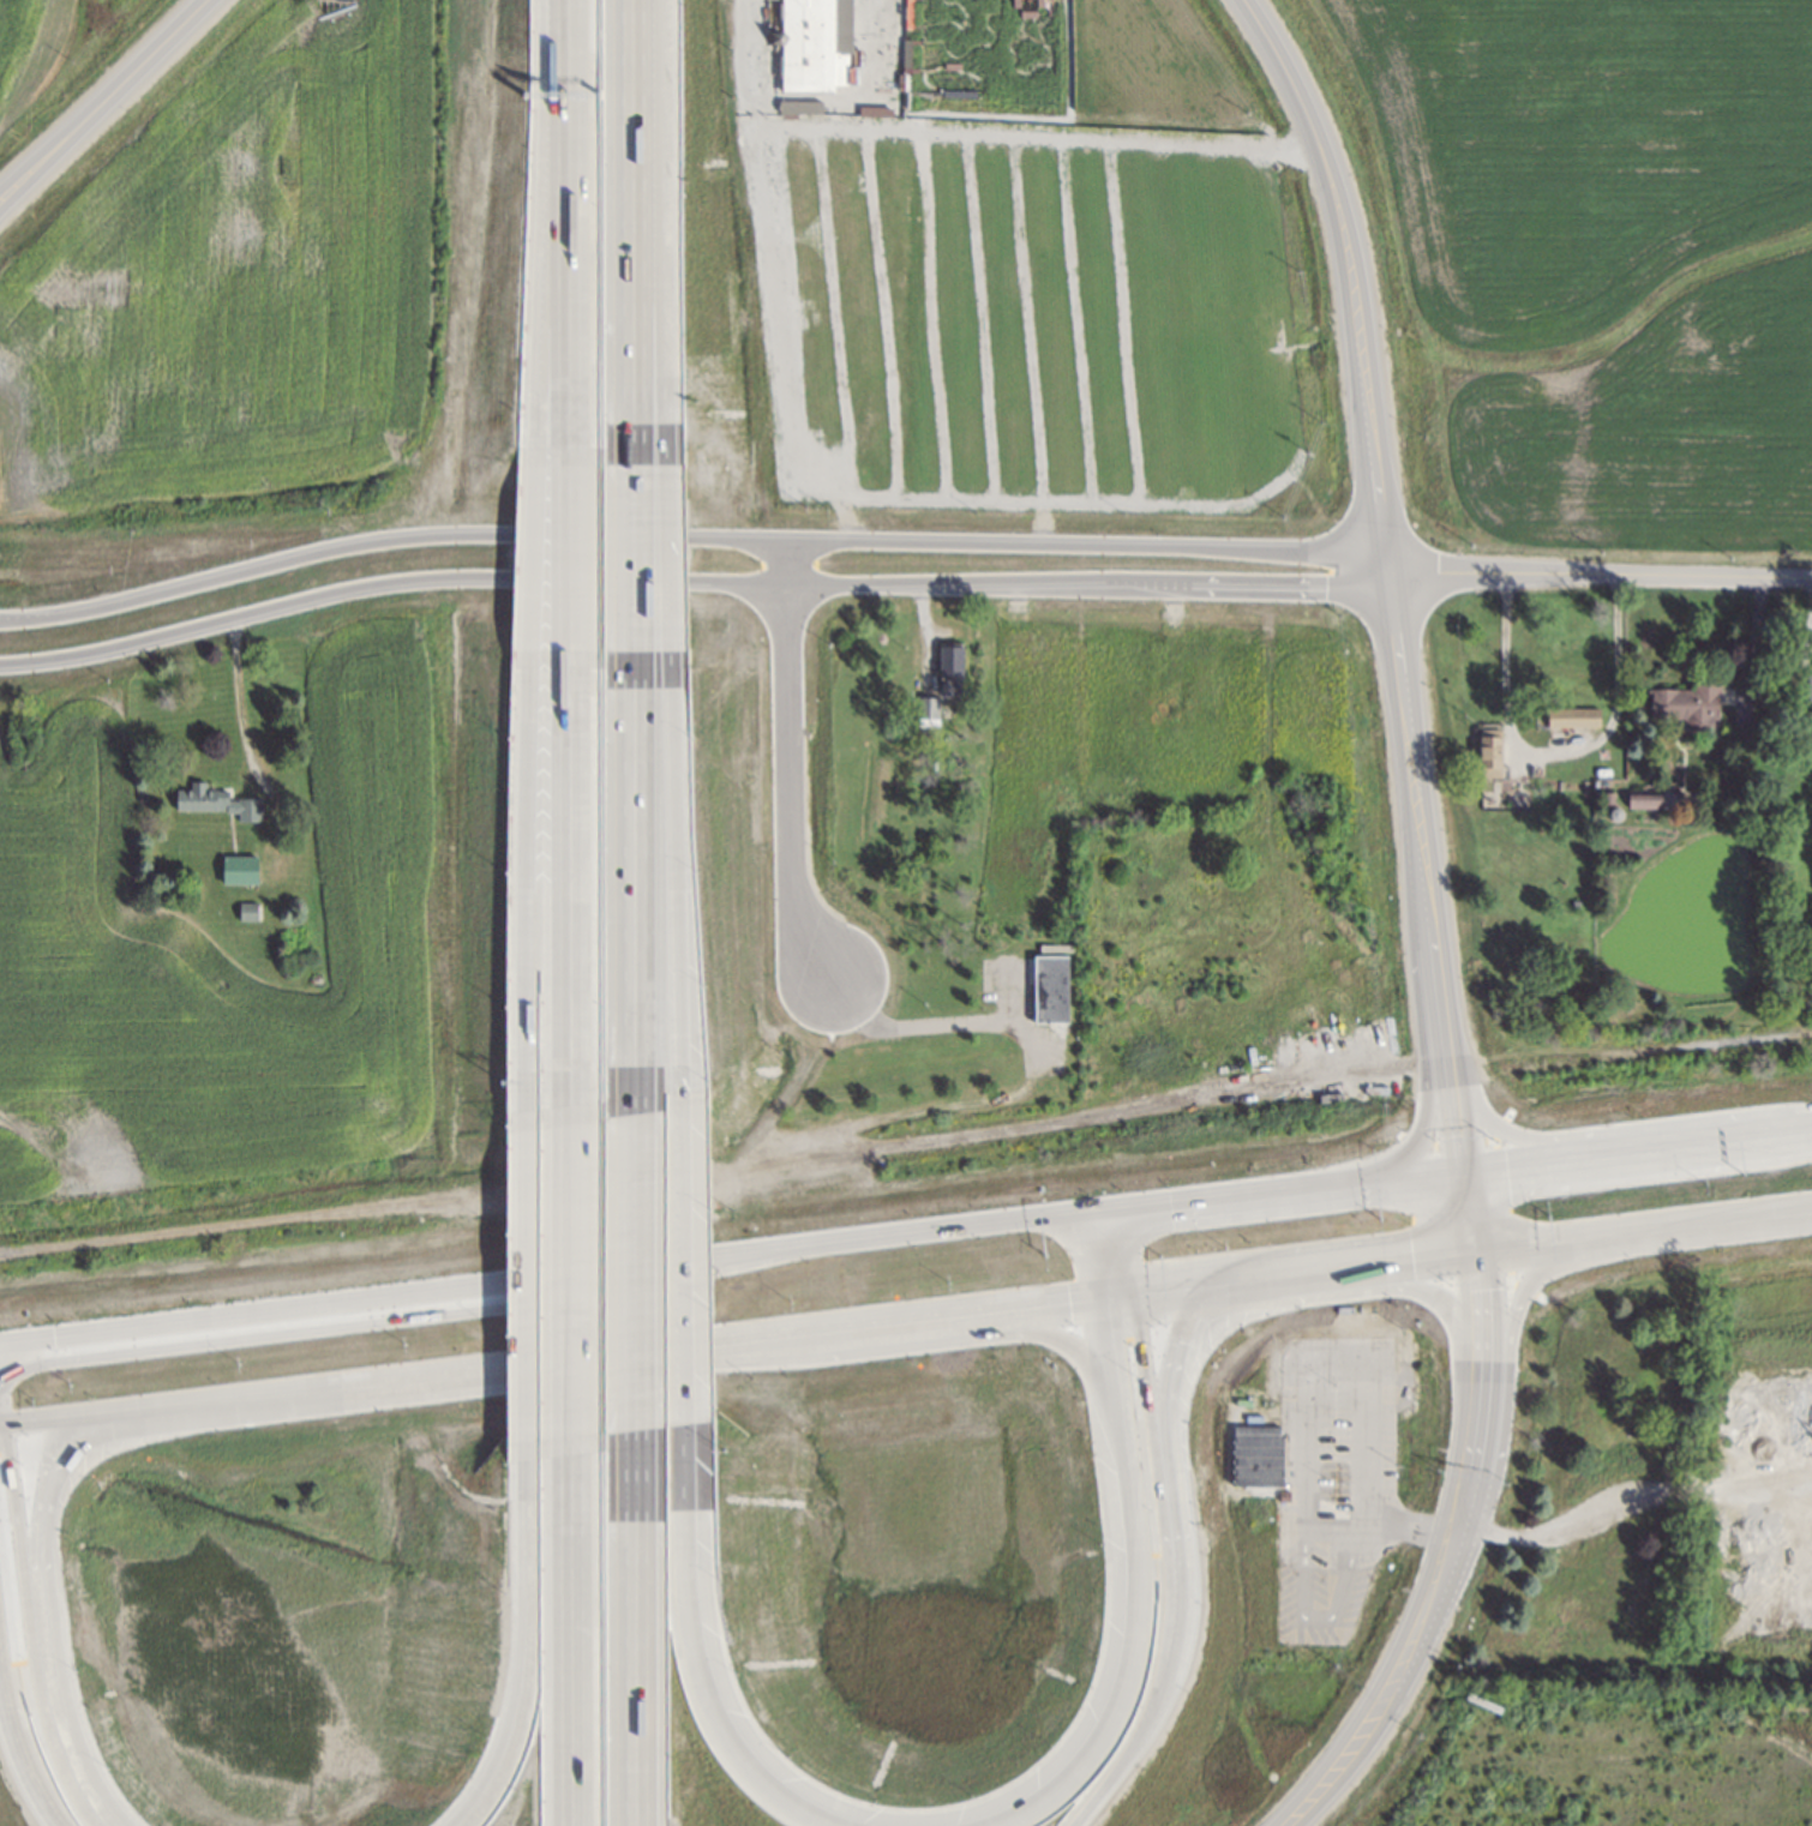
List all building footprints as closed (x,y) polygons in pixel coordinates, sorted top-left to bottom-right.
[(781,94),(779,0),(838,0),(836,53),(852,53),(852,85),(836,85),(836,94),(781,94)] [(941,695),(963,696),(964,643),(942,642),(941,695)] [(1695,690),(1653,688),(1652,719),(1686,721),(1686,726),(1718,728),(1719,685),(1695,684),(1695,690)] [(941,697),(919,697),(919,718),(941,718),(941,697)] [(1601,727),(1600,707),(1548,708),(1549,728),(1601,727)] [(1504,767),(1502,728),(1480,729),(1482,779),(1509,778),(1509,767),(1504,767)] [(177,810),(240,812),(239,821),(263,821),(263,799),(230,798),(230,790),(208,790),(208,782),(192,781),(192,789),(178,789),(177,810)] [(1630,789),(1629,807),(1679,808),(1680,790),(1630,789)] [(258,884),(258,856),(224,855),(224,884),(258,884)] [(241,920),(258,920),(259,902),(241,902),(241,920)] [(1069,1022),(1069,955),(1036,956),(1036,1022),(1069,1022)] [(1394,1379),(1394,1319),(1290,1320),(1291,1381),(1394,1379)] [(1234,1486),(1284,1486),(1285,1426),(1234,1426),(1234,1486)]
